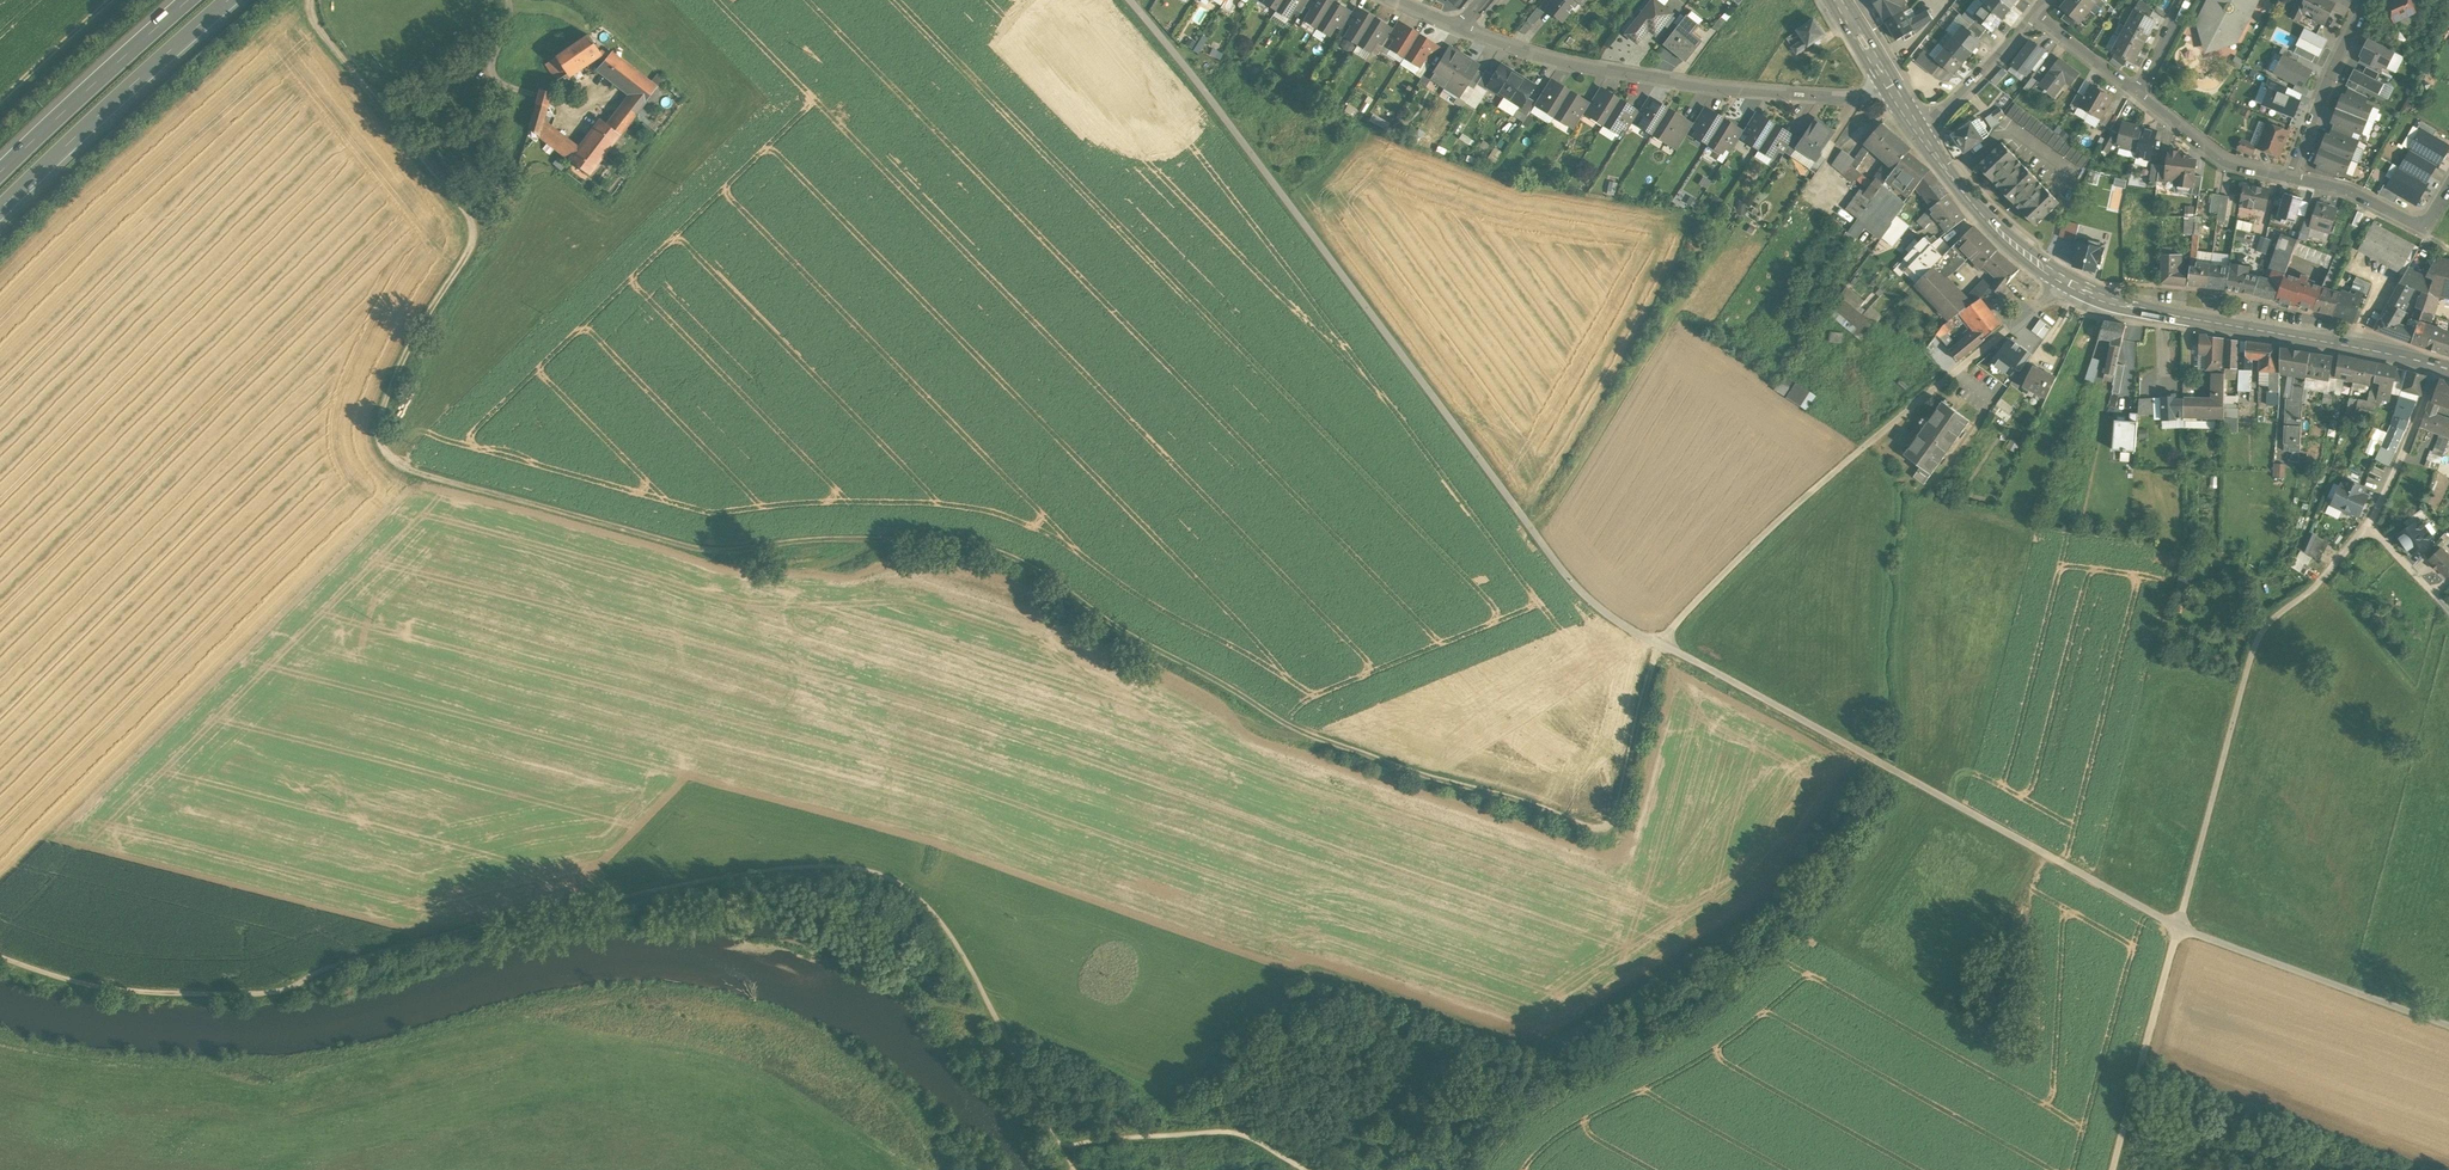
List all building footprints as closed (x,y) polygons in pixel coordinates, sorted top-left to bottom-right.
[(1265,2),(1276,10),(1283,0),(1266,0),(1265,2)] [(1276,10),(1289,18),(1295,7),(1300,0),(1283,0),(1276,10)] [(1295,7),(1302,12),(1305,5),(1309,0),(1300,0),(1295,7)] [(1305,19),(1317,27),(1334,1),(1333,0),(1317,0),(1311,9),(1305,19)] [(1305,5),(1311,9),(1317,0),(1309,0),(1305,5)] [(1545,9),(1561,22),(1576,3),(1580,6),(1585,0),(1552,0),(1545,9)] [(1654,0),(1647,9),(1646,9),(1644,12),(1627,33),(1636,41),(1648,26),(1655,32),(1662,24),(1670,14),(1654,0)] [(1638,8),(1644,12),(1646,9),(1647,9),(1654,0),(1653,0),(1645,0),(1638,8)] [(1876,3),(1887,22),(1904,12),(1900,5),(1906,2),(1905,0),(1877,0),(1876,3)] [(2001,0),(1986,0),(1983,4),(2002,19),(2002,18),(2011,8),(2001,0)] [(2077,0),(2068,0),(2061,8),(2067,12),(2078,21),(2080,23),(2090,10),(2077,0)] [(2090,10),(2099,0),(2077,0),(2090,10)] [(2208,5),(2206,4),(2197,21),(2207,26),(2202,36),(2222,46),(2227,37),(2236,42),(2245,25),(2243,24),(2250,11),(2252,12),(2258,0),(2211,0),(2208,5)] [(2328,0),(2305,0),(2304,3),(2305,7),(2302,13),(2323,24),(2331,8),(2334,3),(2329,0),(2328,0)] [(2349,0),(2329,0),(2334,3),(2331,8),(2345,15),(2352,1),(2349,0)] [(2387,3),(2395,21),(2415,12),(2410,0),(2394,0),(2387,3)] [(1346,8),(1334,1),(1317,27),(1329,35),(1336,25),(1345,9),(1346,8)] [(2154,10),(2143,1),(2138,10),(2150,17),(2154,10)] [(2002,19),(1983,4),(1974,15),(1977,17),(1988,27),(1993,31),(1993,30),(2002,19)] [(1351,13),(1346,22),(1352,26),(1361,11),(1355,7),(1351,13)] [(1537,7),(1527,19),(1528,20),(1533,24),(1534,24),(1544,12),(1537,7)] [(1345,9),(1336,25),(1342,28),(1345,23),(1346,22),(1351,13),(1345,9)] [(2138,10),(2135,9),(2127,23),(2149,35),(2157,20),(2150,17),(2138,10)] [(1374,17),(1362,10),(1361,11),(1352,26),(1346,36),(1358,44),(1374,17)] [(1928,11),(1909,21),(1914,29),(1933,19),(1929,13),(1928,11)] [(1909,21),(1904,12),(1887,22),(1897,39),(1904,36),(1906,39),(1912,36),(1910,32),(1914,29),(1909,21)] [(2078,21),(2067,12),(2062,19),(2073,27),(2078,21)] [(1680,13),(1673,22),(1678,26),(1685,17),(1680,13)] [(1670,14),(1662,24),(1667,28),(1676,18),(1670,14)] [(1678,26),(1664,44),(1685,60),(1700,41),(1690,33),(1697,25),(1686,16),(1685,17),(1678,26)] [(1721,16),(1712,27),(1718,31),(1727,20),(1721,16)] [(1386,25),(1374,17),(1358,44),(1370,51),(1386,26),(1386,25)] [(1988,27),(1977,17),(1972,23),(1984,32),(1988,27)] [(1814,19),(1798,30),(1804,38),(1808,45),(1813,42),(1815,46),(1821,42),(1818,38),(1824,34),(1814,19)] [(1528,20),(1519,30),(1525,34),(1533,24),(1528,20)] [(1392,30),(1387,37),(1394,41),(1404,25),(1397,21),(1392,30)] [(1984,32),(1972,23),(1968,28),(1979,38),(1984,32)] [(2149,35),(2127,23),(2120,37),(2141,49),(2149,35)] [(1394,41),(1390,47),(1405,56),(1419,34),(1404,25),(1394,41)] [(1968,28),(1963,25),(1954,37),(1973,52),(1982,40),(1979,38),(1968,28)] [(1392,30),(1386,26),(1376,41),(1383,45),(1387,37),(1392,30)] [(2312,33),(2306,30),(2302,38),(2301,38),(2298,44),(2316,54),(2318,55),(2322,48),(2326,40),(2321,37),(2312,32),(2312,33)] [(589,34),(557,56),(568,73),(601,51),(589,34)] [(1202,34),(1195,49),(1200,51),(1207,37),(1202,34)] [(1433,43),(1419,34),(1405,56),(1419,66),(1433,44),(1433,43)] [(1973,52),(1954,37),(1945,48),(1964,63),(1973,52)] [(2141,49),(2120,37),(2112,52),(2127,60),(2133,64),(2141,49)] [(1804,38),(1792,46),(1797,53),(1808,45),(1804,38)] [(2394,51),(2369,39),(2361,56),(2363,57),(2382,67),(2386,68),(2394,51)] [(2040,57),(2044,51),(2031,41),(2013,65),(2027,75),(2031,68),(2040,57)] [(1433,44),(1423,60),(1430,64),(1440,48),(1433,44)] [(2316,54),(2298,45),(2298,44),(2294,53),(2300,56),(2312,62),(2316,54)] [(1464,56),(1449,47),(1433,71),(1432,74),(1433,75),(1438,78),(1435,82),(1444,88),(1448,83),(1463,59),(1464,56)] [(2294,53),(2283,47),(2279,55),(2283,57),(2293,61),(2296,62),(2300,56),(2294,53)] [(1945,48),(1936,59),(1936,58),(1936,59),(1942,64),(1955,75),(1955,74),(1964,63),(1945,48)] [(1924,50),(1915,61),(1921,66),(1930,55),(1924,50)] [(2127,60),(2114,54),(2112,59),(2123,67),(2127,60)] [(1930,55),(1921,66),(1926,70),(1936,59),(1930,55)] [(557,56),(547,63),(558,80),(568,73),(557,56)] [(618,63),(609,57),(599,67),(635,94),(611,126),(621,135),(657,88),(620,59),(618,63)] [(2045,60),(2040,57),(2031,68),(2036,72),(2045,60)] [(2244,62),(2236,57),(2231,65),(2240,70),(2244,62)] [(2296,62),(2293,61),(2283,57),(2276,73),(2297,83),(2303,86),(2311,70),(2299,64),(2300,63),(2296,62)] [(2382,67),(2363,57),(2360,63),(2366,67),(2379,73),(2382,67)] [(2060,58),(2050,70),(2051,71),(2042,83),(2041,84),(2046,88),(2044,91),(2046,92),(2047,92),(2054,97),(2062,86),(2066,82),(2071,86),(2080,74),(2060,58)] [(1477,68),(1463,59),(1448,83),(1462,92),(1466,85),(1476,69),(1477,68)] [(1936,59),(1926,70),(1933,75),(1942,64),(1936,59)] [(1518,74),(1501,64),(1494,75),(1487,86),(1488,87),(1503,97),(1518,74)] [(2379,73),(2366,67),(2363,73),(2376,79),(2379,73)] [(1433,71),(1427,68),(1419,82),(1426,86),(1433,75),(1432,74),(1433,71)] [(2363,73),(2354,68),(2349,79),(2358,84),(2379,94),(2384,83),(2376,79),(2363,73)] [(1476,69),(1466,85),(1473,89),(1476,84),(1483,73),(1476,69)] [(1483,73),(1476,84),(1486,90),(1488,87),(1487,86),(1494,75),(1485,70),(1483,73)] [(1518,74),(1503,97),(1518,106),(1520,107),(1527,96),(1534,85),(1518,74)] [(2042,83),(2033,76),(2024,87),(2039,97),(2044,91),(2046,88),(2041,84),(2042,83)] [(2285,96),(2289,88),(2270,78),(2265,88),(2270,90),(2285,96)] [(2358,84),(2349,79),(2346,85),(2348,87),(2355,90),(2358,84)] [(1549,80),(1538,99),(1535,104),(1541,107),(1556,84),(1549,80)] [(1570,91),(1556,83),(1556,84),(1541,107),(1554,116),(1570,91)] [(2085,95),(2078,106),(2079,106),(2090,112),(2103,90),(2092,83),(2085,95)] [(2303,86),(2297,83),(2294,89),(2307,95),(2309,90),(2303,86)] [(2355,90),(2348,87),(2345,96),(2357,100),(2360,92),(2355,90)] [(1589,104),(1587,107),(1593,110),(1605,92),(1599,88),(1589,104)] [(552,92),(541,89),(530,128),(540,136),(544,120),(552,92)] [(2103,90),(2090,112),(2101,119),(2108,109),(2115,96),(2103,90)] [(2270,90),(2264,105),(2293,116),(2299,102),(2285,96),(2270,90)] [(1583,100),(1570,91),(1554,116),(1568,124),(1583,101),(1583,100)] [(1619,99),(1606,91),(1605,92),(1593,110),(1590,115),(1604,124),(1619,99)] [(2078,91),(2071,105),(2077,109),(2079,106),(2078,106),(2085,95),(2078,91)] [(2368,96),(2360,92),(2357,100),(2365,104),(2368,96)] [(2345,96),(2343,95),(2338,108),(2367,120),(2372,106),(2365,104),(2357,100),(2345,96)] [(1536,102),(1527,96),(1520,107),(1518,106),(1516,109),(1527,116),(1536,102)] [(1518,106),(1503,97),(1498,105),(1513,114),(1516,109),(1518,106)] [(1638,112),(1636,116),(1642,120),(1654,101),(1648,97),(1638,112)] [(1619,99),(1604,124),(1617,132),(1620,127),(1632,109),(1633,108),(1619,99)] [(1668,109),(1654,100),(1654,101),(1642,120),(1639,125),(1652,133),(1668,109)] [(1589,104),(1583,101),(1568,124),(1574,128),(1587,107),(1589,104)] [(2091,157),(2015,102),(2007,114),(2082,169),(2091,157)] [(2000,106),(1992,112),(1997,118),(2004,112),(2000,106)] [(1692,125),(1691,126),(1697,130),(1709,111),(1703,108),(1692,125)] [(2367,120),(2338,108),(2332,121),(2354,130),(2361,133),(2367,120)] [(1527,116),(1516,109),(1514,114),(1524,120),(1527,116)] [(1632,109),(1620,127),(1626,131),(1636,116),(1638,112),(1632,109)] [(1681,117),(1668,109),(1652,133),(1666,142),(1681,118),(1681,117)] [(2108,109),(2101,119),(2099,122),(2106,126),(2114,112),(2108,109)] [(1723,119),(1710,110),(1709,111),(1697,130),(1694,135),(1708,143),(1723,119)] [(1992,112),(1986,117),(1993,127),(2000,123),(1997,118),(1992,112)] [(1754,113),(1742,132),(1748,136),(1760,117),(1754,113)] [(1748,136),(1745,140),(1759,149),(1774,124),(1761,116),(1760,117),(1748,136)] [(1692,125),(1681,118),(1666,142),(1677,149),(1691,126),(1692,125)] [(1801,139),(1795,148),(1795,149),(1813,161),(1814,161),(1819,154),(1835,131),(1815,118),(1801,139)] [(1976,118),(1954,133),(1966,151),(1988,136),(1976,118)] [(1737,127),(1723,119),(1708,143),(1721,152),(1724,147),(1736,128),(1737,127)] [(581,149),(544,120),(540,136),(572,161),(581,149)] [(581,149),(572,161),(590,175),(621,135),(611,126),(603,120),(581,149)] [(2346,127),(2334,122),(2332,129),(2344,134),(2346,127)] [(2420,130),(2433,137),(2437,130),(2422,122),(2418,129),(2420,130)] [(1912,148),(1883,123),(1868,140),(1893,162),(1897,165),(1900,162),(1912,148)] [(2142,127),(2124,123),(2118,145),(2137,149),(2142,127)] [(1774,124),(1759,149),(1772,157),(1787,134),(1788,133),(1774,124)] [(2288,132),(2269,125),(2260,149),(2279,156),(2288,132)] [(2156,131),(2142,127),(2137,149),(2136,155),(2150,159),(2156,131)] [(2354,130),(2346,127),(2344,134),(2352,137),(2354,130)] [(1736,128),(1724,147),(1730,151),(1742,132),(1736,128)] [(2118,133),(2111,129),(2101,148),(2108,152),(2118,133)] [(2344,134),(2332,129),(2329,136),(2349,143),(2352,137),(2344,134)] [(2448,148),(2448,146),(2433,137),(2420,130),(2409,149),(2439,166),(2448,148)] [(1787,134),(1777,149),(1783,153),(1784,152),(1793,138),(1787,134)] [(1793,138),(1784,152),(1790,156),(1795,149),(1795,148),(1801,139),(1795,134),(1793,138)] [(2329,136),(2327,135),(2322,148),(2351,159),(2356,146),(2349,143),(2329,136)] [(2061,203),(2003,141),(1979,164),(2036,226),(2061,203)] [(2256,146),(2242,141),(2239,150),(2252,155),(2256,146)] [(1912,148),(1900,162),(1905,168),(1918,155),(1912,148)] [(2351,159),(2322,148),(2316,161),(2318,162),(2339,170),(2345,173),(2351,159)] [(1772,157),(1759,149),(1754,156),(1767,164),(1772,157)] [(2428,185),(2439,166),(2409,149),(2398,168),(2428,185)] [(2180,151),(2169,150),(2167,166),(2165,179),(2166,179),(2176,181),(2180,154),(2180,151)] [(1819,154),(1814,161),(1813,161),(1808,169),(1815,174),(1826,158),(1819,154)] [(2188,156),(2180,154),(2176,181),(2176,185),(2193,188),(2194,188),(2195,176),(2197,160),(2188,159),(2188,156)] [(1918,155),(1905,168),(1913,177),(1920,185),(1931,170),(1918,155)] [(1893,162),(1890,166),(1885,167),(1873,183),(1880,189),(1884,185),(1897,165),(1893,162)] [(2339,170),(2318,162),(2316,169),(2336,177),(2339,170)] [(2160,164),(2152,163),(2149,184),(2157,186),(2158,182),(2160,164)] [(2167,166),(2160,164),(2158,182),(2165,183),(2166,179),(2165,179),(2167,166)] [(2417,204),(2428,185),(2398,168),(2388,188),(2399,194),(2417,204)] [(1920,185),(1919,186),(1935,205),(1948,194),(1949,193),(1937,178),(1931,170),(1920,185)] [(1873,183),(1859,171),(1854,176),(1869,188),(1873,183)] [(2203,177),(2195,176),(2194,188),(2193,188),(2192,194),(2200,195),(2203,177)] [(1920,185),(1913,177),(1899,197),(1907,204),(1919,186),(1920,185)] [(1880,189),(1873,183),(1869,188),(1868,189),(1876,196),(1880,189)] [(1899,197),(1884,185),(1880,189),(1876,196),(1884,203),(1899,216),(1907,204),(1899,197)] [(2270,190),(2245,185),(2241,204),(2266,209),(2270,190)] [(2395,202),(2399,194),(2388,188),(2383,185),(2379,193),(2395,202)] [(2278,217),(2296,223),(2303,198),(2285,193),(2282,201),(2275,199),(2273,205),(2281,207),(2278,217)] [(1948,194),(1935,205),(1935,206),(1931,209),(1933,211),(1932,213),(1936,217),(1937,219),(1939,218),(1949,230),(1967,218),(1948,194)] [(2213,194),(2209,214),(2218,215),(2221,195),(2213,194)] [(2229,197),(2221,195),(2217,222),(2225,223),(2229,197)] [(1876,196),(1870,203),(1879,209),(1884,203),(1876,196)] [(1740,200),(1737,212),(1744,214),(1747,202),(1740,200)] [(2337,210),(2319,204),(2313,221),(2311,227),(2312,228),(2329,233),(2337,210)] [(1869,205),(1858,220),(1862,222),(1873,207),(1869,205)] [(2185,205),(2185,214),(2193,214),(2193,206),(2185,205)] [(1930,210),(1923,219),(1929,224),(1936,217),(1932,213),(1930,210)] [(2192,266),(2197,267),(2197,261),(2199,234),(2195,234),(2196,216),(2187,216),(2186,232),(2194,233),(2192,266)] [(2313,221),(2305,218),(2300,233),(2309,236),(2312,228),(2311,227),(2313,221)] [(2251,232),(2253,222),(2241,220),(2239,229),(2251,232)] [(2350,223),(2341,243),(2351,247),(2359,227),(2350,223)] [(2374,223),(2360,250),(2404,273),(2418,246),(2380,226),(2374,223)] [(1974,227),(1961,239),(1972,249),(1967,254),(1968,255),(1970,257),(1982,269),(1986,265),(1985,264),(1997,250),(1974,227)] [(2245,233),(2235,231),(2233,240),(2244,242),(2245,233)] [(2286,236),(2273,272),(2285,275),(2286,273),(2293,253),(2297,240),(2286,236)] [(2257,251),(2267,254),(2272,240),(2261,237),(2257,251)] [(1925,238),(1898,266),(1899,266),(1905,272),(1931,244),(1925,238)] [(2080,242),(2079,242),(2073,266),(2094,271),(2095,268),(2099,269),(2101,263),(2102,263),(2103,257),(2102,257),(2104,248),(2103,248),(2104,244),(2099,242),(2089,239),(2089,240),(2081,238),(2080,242)] [(1972,249),(1961,239),(1944,256),(1934,266),(1944,276),(1952,271),(1963,259),(1968,255),(1967,254),(1972,249)] [(2335,256),(2298,241),(2293,253),(2324,266),(2323,266),(2330,269),(2335,256)] [(1944,256),(1931,244),(1905,272),(1908,275),(1916,283),(1944,256)] [(1997,250),(1985,264),(1986,265),(1998,275),(2008,284),(2020,269),(1997,250)] [(2182,253),(2163,254),(2162,282),(2188,285),(2190,273),(2181,272),(2182,253)] [(2428,274),(2434,278),(2429,291),(2440,293),(2448,295),(2448,260),(2437,257),(2428,274)] [(2335,258),(2330,270),(2335,273),(2334,276),(2337,277),(2344,261),(2335,258)] [(2190,273),(2188,285),(2208,286),(2212,262),(2197,261),(2197,267),(2192,266),(2190,273)] [(2215,263),(2212,262),(2208,286),(2227,289),(2230,267),(2215,265),(2215,263)] [(2248,266),(2231,263),(2230,267),(2227,289),(2242,291),(2255,294),(2260,278),(2248,275),(2248,266)] [(1944,276),(1934,266),(1916,283),(1951,320),(1963,311),(1971,305),(1944,276)] [(2409,267),(2400,282),(2401,283),(2411,287),(2429,293),(2430,291),(2429,291),(2434,278),(2428,274),(2408,266),(2409,267)] [(2323,286),(2322,288),(2327,289),(2331,286),(2333,286),(2337,277),(2334,276),(2335,273),(2330,270),(2323,286)] [(2285,275),(2273,272),(2270,281),(2282,284),(2285,275)] [(2300,278),(2286,273),(2285,275),(2282,284),(2276,299),(2295,306),(2297,303),(2314,309),(2322,288),(2323,286),(2315,283),(2316,281),(2308,278),(2309,276),(2302,274),(2300,278)] [(2008,284),(1998,275),(1996,278),(1999,281),(2006,287),(2008,284)] [(2270,281),(2260,278),(2255,294),(2276,300),(2276,299),(2282,284),(2270,281)] [(2006,287),(1999,281),(1994,288),(2000,294),(2006,287)] [(2401,283),(2391,302),(2401,308),(2403,303),(2404,300),(2411,287),(2401,283)] [(1862,338),(1875,322),(1858,309),(1866,300),(1849,287),(1829,312),(1862,338)] [(1994,288),(1993,287),(1977,293),(1980,297),(1982,299),(2000,294),(1994,288)] [(2314,309),(2333,314),(2341,293),(2327,289),(2322,288),(2314,309)] [(1880,297),(1884,293),(1880,289),(1876,293),(1880,297)] [(2341,293),(2333,314),(2355,322),(2358,314),(2356,313),(2363,293),(2351,289),(2349,293),(2342,291),(2341,293)] [(2424,308),(2423,311),(2433,314),(2440,293),(2430,291),(2429,293),(2426,302),(2424,308)] [(1982,299),(1980,297),(1963,311),(1978,330),(1985,339),(2002,325),(1982,299)] [(2401,308),(2391,302),(2386,310),(2387,311),(2402,320),(2407,311),(2405,310),(2401,308)] [(1875,307),(1870,313),(1878,320),(1883,315),(1875,307)] [(2376,327),(2374,329),(2412,343),(2417,330),(2408,327),(2400,324),(2402,320),(2387,311),(2376,327)] [(2433,314),(2423,311),(2421,316),(2433,320),(2435,315),(2433,314)] [(2379,322),(2371,318),(2368,324),(2376,327),(2379,322)] [(2416,319),(2412,318),(2408,327),(2417,330),(2419,322),(2420,321),(2416,319)] [(1951,320),(1944,325),(1948,331),(1949,332),(1956,324),(1951,320)] [(2126,324),(2105,320),(2099,338),(2112,339),(2123,340),(2126,324)] [(2045,325),(2039,321),(2032,332),(2038,336),(2045,325)] [(2417,330),(2412,343),(2428,348),(2434,327),(2419,322),(2417,330)] [(1944,325),(1938,334),(1940,337),(1948,331),(1944,325)] [(2052,329),(2045,325),(2038,336),(2045,340),(2052,329)] [(2428,348),(2448,355),(2448,332),(2434,327),(2428,348)] [(1985,339),(1978,330),(1952,352),(1959,361),(1986,340),(1985,339)] [(2225,338),(2208,335),(2201,335),(2200,353),(2207,353),(2206,369),(2213,369),(2225,369),(2225,361),(2224,361),(2225,338)] [(2237,340),(2226,338),(2226,368),(2236,368),(2237,340)] [(2123,340),(2112,339),(2112,345),(2111,345),(2105,372),(2115,375),(2118,364),(2123,340)] [(1994,362),(2010,374),(2014,368),(2027,351),(2020,346),(2019,347),(2010,340),(1994,362)] [(2262,343),(2241,340),(2240,357),(2250,357),(2261,358),(2262,343)] [(2280,345),(2262,343),(2261,358),(2261,370),(2270,371),(2279,372),(2280,345)] [(2311,353),(2280,348),(2280,370),(2295,372),(2308,374),(2311,353)] [(2033,355),(2027,351),(2014,368),(2017,370),(2020,372),(2033,355)] [(1959,361),(1952,352),(1939,363),(1946,370),(1959,361)] [(2333,356),(2311,353),(2308,374),(2307,377),(2329,380),(2333,356)] [(2359,360),(2341,356),(2339,357),(2336,377),(2354,381),(2355,381),(2359,360)] [(2250,357),(2240,357),(2238,390),(2248,390),(2250,357)] [(2085,379),(2093,381),(2099,361),(2092,359),(2085,379)] [(2379,364),(2359,360),(2355,381),(2362,382),(2370,384),(2372,376),(2377,377),(2379,364)] [(2124,365),(2118,364),(2113,392),(2120,393),(2124,365)] [(2403,369),(2379,364),(2377,377),(2376,380),(2381,381),(2378,393),(2376,403),(2375,405),(2380,406),(2381,402),(2383,402),(2383,400),(2388,401),(2389,396),(2392,396),(2392,393),(2393,392),(2390,391),(2393,381),(2400,382),(2403,369)] [(2057,377),(2035,365),(2024,386),(2047,398),(2057,377)] [(2225,369),(2213,369),(2212,400),(2225,401),(2225,387),(2225,369)] [(2408,370),(2403,369),(2400,382),(2393,381),(2390,391),(2393,392),(2392,393),(2400,395),(2401,389),(2403,389),(2408,370)] [(2426,375),(2408,370),(2403,389),(2421,395),(2426,375)] [(2279,372),(2270,371),(2269,391),(2279,391),(2279,372)] [(2308,374),(2295,372),(2294,380),(2306,382),(2307,377),(2308,374)] [(2235,374),(2226,373),(2225,387),(2234,387),(2235,374)] [(1782,386),(1786,388),(1782,395),(1808,409),(1816,393),(1786,378),(1782,386)] [(2440,379),(2434,396),(2432,396),(2431,399),(2440,402),(2448,405),(2448,382),(2440,379)] [(2306,382),(2294,380),(2291,399),(2291,402),(2294,403),(2295,400),(2303,402),(2306,382)] [(2023,392),(2012,384),(2003,396),(2014,405),(2023,392)] [(2248,390),(2238,390),(2237,403),(2247,403),(2248,390)] [(2269,391),(2248,390),(2247,403),(2279,404),(2279,391),(2269,391)] [(2334,391),(2325,390),(2323,402),(2332,403),(2334,391)] [(2378,393),(2371,391),(2368,401),(2369,402),(2376,403),(2378,393)] [(2176,400),(2176,394),(2169,394),(2169,397),(2162,396),(2163,419),(2177,419),(2177,417),(2185,417),(2185,400),(2176,400)] [(2109,406),(2116,407),(2118,397),(2111,396),(2109,406)] [(2375,460),(2389,466),(2410,421),(2409,419),(2401,416),(2409,398),(2400,396),(2393,421),(2375,460)] [(2153,397),(2140,398),(2138,414),(2154,414),(2153,397)] [(2401,416),(2409,419),(2417,402),(2409,398),(2401,416)] [(2352,399),(2347,417),(2354,419),(2355,415),(2359,401),(2352,399)] [(2368,401),(2360,399),(2359,401),(2355,415),(2372,419),(2375,405),(2376,403),(2369,402),(2368,401)] [(2431,399),(2423,420),(2432,424),(2436,415),(2440,402),(2431,399)] [(1943,400),(1905,454),(1921,466),(1932,473),(1970,420),(1943,400)] [(2212,400),(2185,400),(2185,417),(2225,418),(2225,401),(2212,400)] [(2131,413),(2130,421),(2138,422),(2138,414),(2131,413)] [(2448,419),(2436,415),(2432,424),(2445,428),(2448,419)] [(2135,452),(2138,422),(2130,421),(2116,420),(2113,450),(2135,452)] [(2276,463),(2276,476),(2286,476),(2286,463),(2276,463)] [(1932,473),(1921,466),(1914,476),(1925,483),(1932,473)] [(2365,486),(2346,477),(2342,485),(2362,494),(2365,486)] [(2342,485),(2342,484),(2333,503),(2340,506),(2342,510),(2347,513),(2351,511),(2359,514),(2367,496),(2362,494),(2342,485)] [(2421,509),(2404,522),(2408,527),(2420,519),(2422,521),(2427,517),(2421,509)] [(2408,527),(2398,534),(2405,544),(2406,543),(2413,552),(2424,544),(2423,542),(2433,536),(2422,521),(2420,519),(2408,527)] [(2328,544),(2316,536),(2308,553),(2320,560),(2328,544)] [(2430,558),(2435,563),(2436,562),(2440,566),(2438,567),(2447,576),(2448,575),(2448,555),(2442,547),(2430,558)] [(2313,559),(2300,551),(2297,558),(2305,563),(2309,565),(2313,559)] [(2297,558),(2294,556),(2291,565),(2302,572),(2305,563),(2297,558)]
